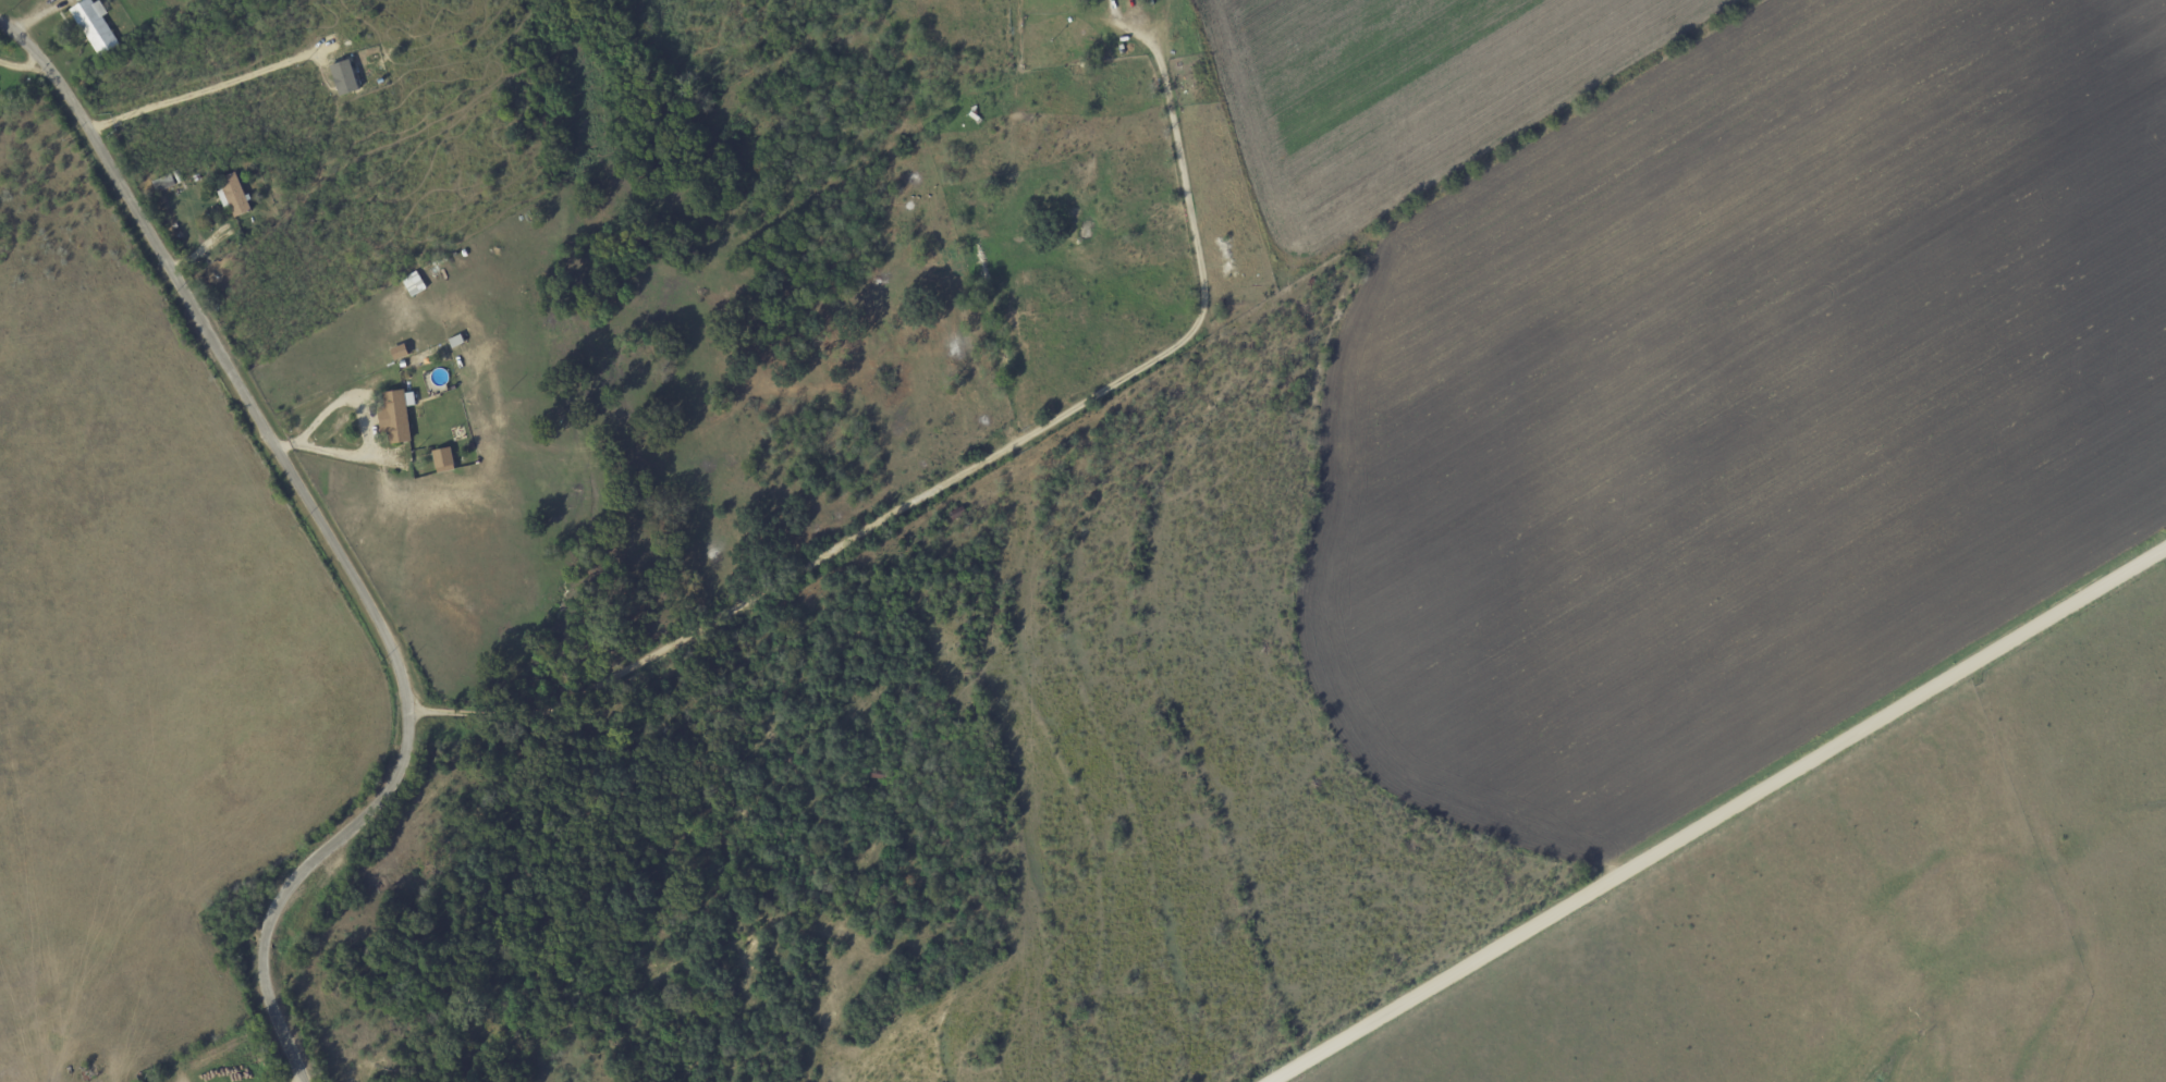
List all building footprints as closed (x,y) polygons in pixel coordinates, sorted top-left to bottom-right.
[(105,15),(97,0),(87,0),(71,9),(98,58),(120,45),(104,16),(105,15)] [(341,97),(361,90),(351,60),(331,66),(341,97)] [(235,218),(252,211),(236,173),(221,179),(225,188),(217,191),(225,210),(230,208),(235,218)] [(427,290),(418,271),(401,279),(410,297),(427,290)] [(412,443),(409,406),(416,406),(415,391),(385,393),(387,410),(380,410),(382,436),(391,435),(392,444),(412,443)] [(436,472),(455,471),(453,449),(435,450),(436,472)]
